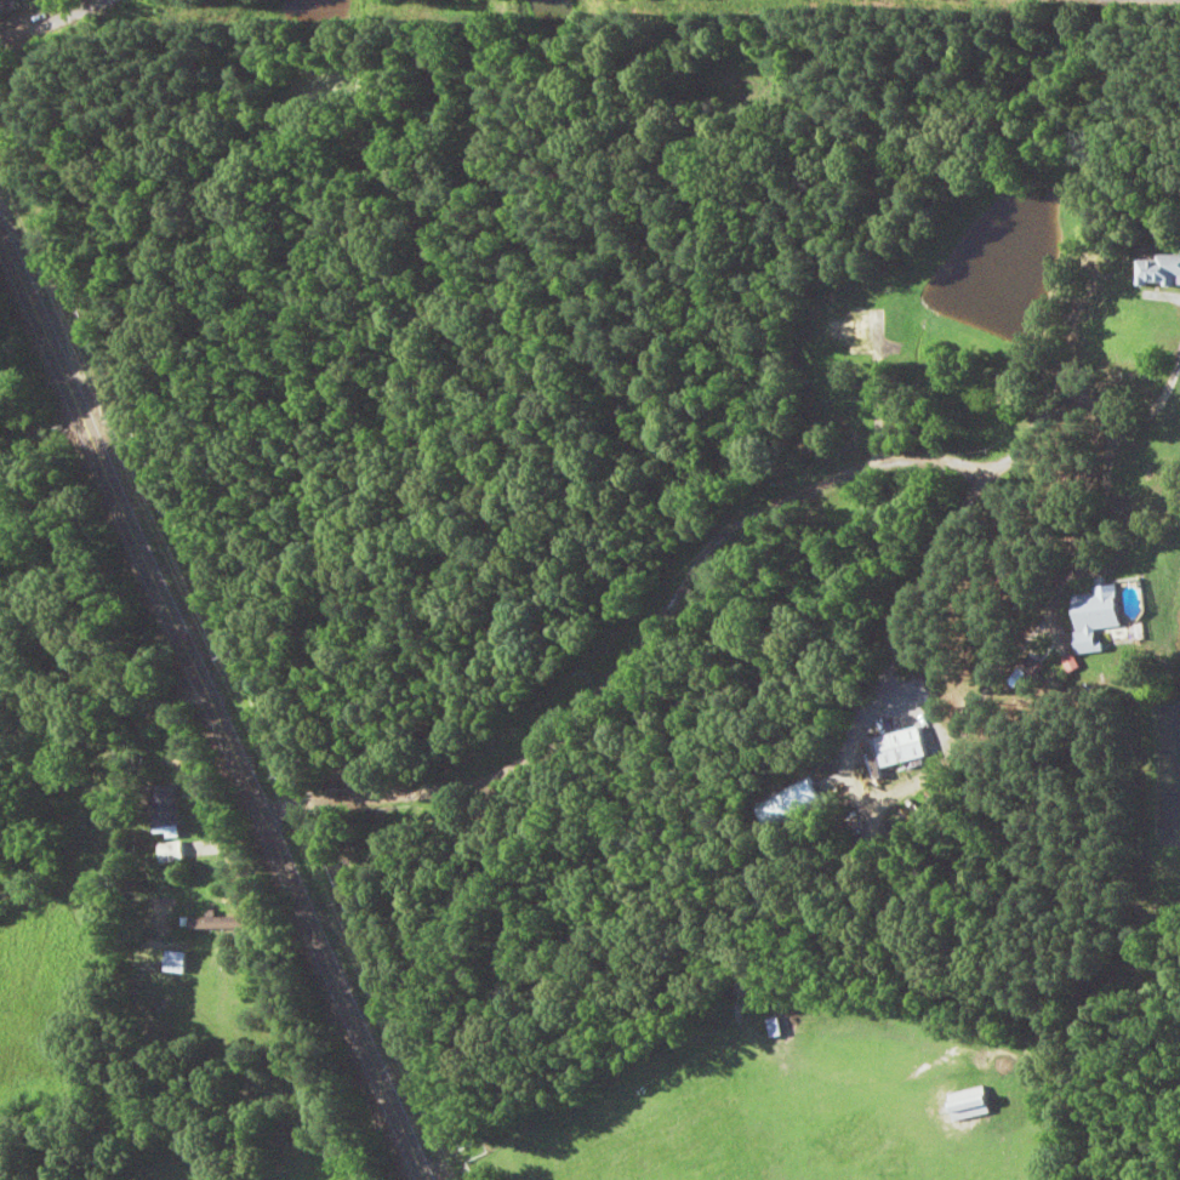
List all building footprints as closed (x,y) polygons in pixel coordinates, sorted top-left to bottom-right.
[(1174,277),(1179,277),(1179,257),(1136,256),(1135,287),(1174,287),(1174,277)] [(1075,655),(1097,653),(1095,631),(1119,630),(1116,587),(1092,588),(1092,596),(1072,597),(1075,655)] [(874,739),(881,769),(925,759),(918,729),(874,739)] [(151,829),(178,827),(175,786),(148,788),(151,829)] [(184,974),(184,953),(163,953),(163,974),(184,974)] [(766,1021),(769,1038),(778,1037),(776,1020),(766,1021)] [(986,1117),(984,1090),(947,1093),(949,1121),(986,1117)]
